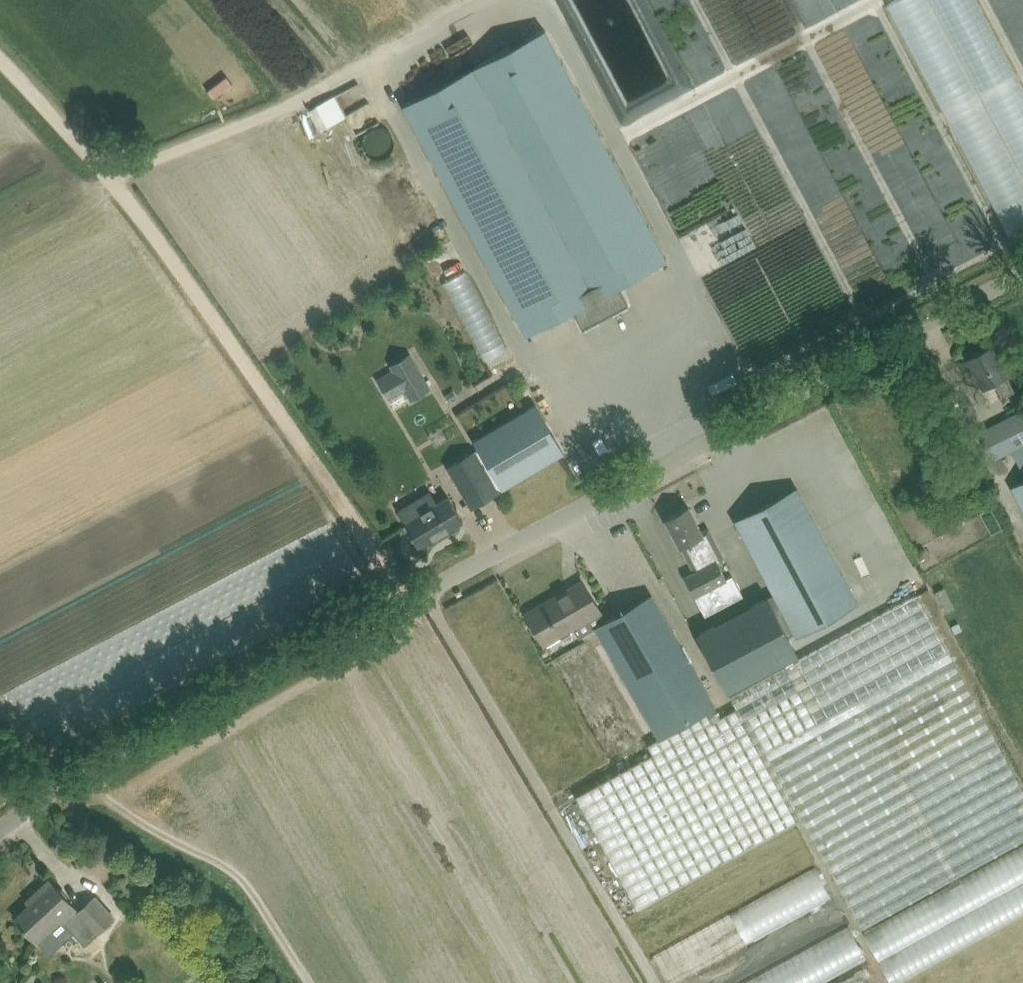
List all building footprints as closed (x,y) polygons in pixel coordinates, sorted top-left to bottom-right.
[(899,5),(1011,244),(1022,238),(1022,53),(1022,52),(1010,57),(983,0),(909,0),(899,5)] [(545,31),(403,107),(525,335),(573,310),(583,327),(601,317),(600,315),(608,311),(610,313),(628,303),(619,285),(667,260),(545,31)] [(488,362),(512,350),(474,274),(449,286),(488,362)] [(1002,397),(1015,391),(992,346),(968,358),(983,387),(994,382),(1002,397)] [(393,369),(377,379),(383,389),(399,379),(411,400),(430,388),(410,354),(391,366),(393,369)] [(570,397),(585,389),(581,379),(565,387),(570,397)] [(464,456),(447,467),(471,508),(555,459),(565,453),(535,403),(473,440),(478,448),(475,450),(464,456)] [(978,433),(991,460),(1007,452),(1022,444),(1022,410),(978,433)] [(1001,458),(992,463),(998,474),(1007,470),(1001,458)] [(1022,481),(1011,486),(1022,509),(1022,480),(1022,481)] [(796,636),(858,603),(797,489),(736,522),(796,636)] [(399,512),(419,547),(463,521),(448,496),(418,514),(412,504),(399,512)] [(680,547),(684,544),(697,570),(685,577),(705,615),(743,595),(732,575),(727,579),(717,561),(723,558),(714,540),(707,543),(689,507),(665,519),(680,547)] [(526,613),(544,644),(572,628),(578,637),(596,627),(659,738),(647,745),(652,754),(574,796),(636,910),(801,821),(802,820),(862,930),(1022,843),(1022,789),(917,593),(731,695),(730,695),(737,708),(714,720),(708,710),(715,706),(651,595),(606,621),(583,580),(554,597),(555,598),(528,614),(527,612),(526,613)] [(953,614),(961,612),(955,592),(948,594),(953,614)] [(727,690),(798,653),(767,595),(696,632),(727,690)] [(114,917),(108,911),(94,896),(77,911),(49,881),(34,894),(37,897),(15,918),(29,933),(38,942),(63,918),(86,943),(114,917)] [(878,970),(861,933),(751,982),(849,982),(878,970)]
